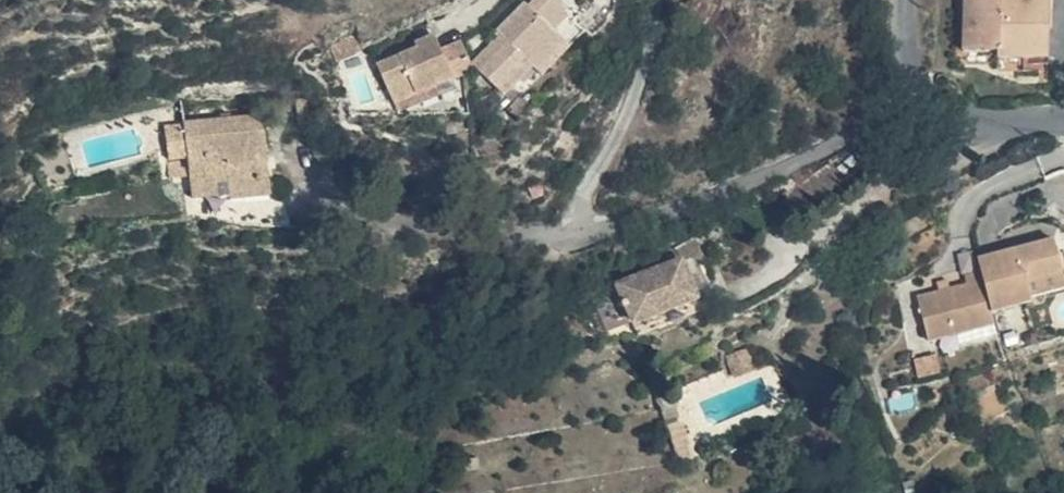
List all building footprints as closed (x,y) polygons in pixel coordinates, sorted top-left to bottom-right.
[(960,46),(995,49),(995,53),(1044,57),(1047,0),(962,0),(960,46)] [(510,25),(509,24),(496,38),(492,37),(464,65),(468,70),(440,99),(470,130),(501,100),(493,92),(506,77),(514,83),(528,68),(523,63),(536,48),(510,25)] [(533,73),(528,68),(514,83),(506,77),(493,92),(501,100),(506,104),(533,73)] [(413,89),(405,72),(385,80),(387,88),(347,104),(363,143),(406,126),(402,117),(418,111),(422,120),(434,115),(431,109),(438,106),(428,83),(413,89)] [(402,117),(406,126),(422,120),(418,111),(402,117)] [(189,157),(170,159),(171,175),(190,173),(189,157)] [(244,228),(235,171),(163,182),(168,217),(149,219),(152,236),(171,234),(173,249),(196,247),(193,229),(206,228),(213,227),(215,231),(244,228)] [(818,200),(801,180),(754,220),(772,241),(818,200)] [(995,307),(1035,297),(1034,292),(1030,279),(1063,270),(1063,260),(1060,246),(1057,234),(983,253),(987,270),(995,307)] [(654,291),(666,286),(676,282),(671,267),(646,274),(651,292),(654,291)] [(995,307),(987,270),(970,274),(972,283),(953,288),(941,291),(924,296),(934,336),(998,320),(995,307)] [(1030,279),(1034,292),(1063,284),(1063,270),(1030,279)] [(646,274),(578,296),(591,355),(600,352),(588,312),(609,307),(651,292),(646,274)] [(953,288),(951,277),(939,280),(941,291),(953,288)] [(661,316),(673,309),(666,286),(654,291),(658,306),(661,316)] [(651,292),(609,307),(620,346),(666,331),(661,316),(658,306),(654,291),(651,292)] [(600,352),(620,346),(609,307),(588,312),(600,352)] [(678,322),(673,309),(661,316),(666,331),(672,327),(678,322)] [(624,358),(620,346),(600,352),(603,364),(624,358)] [(947,368),(943,353),(918,360),(922,375),(947,368)]
